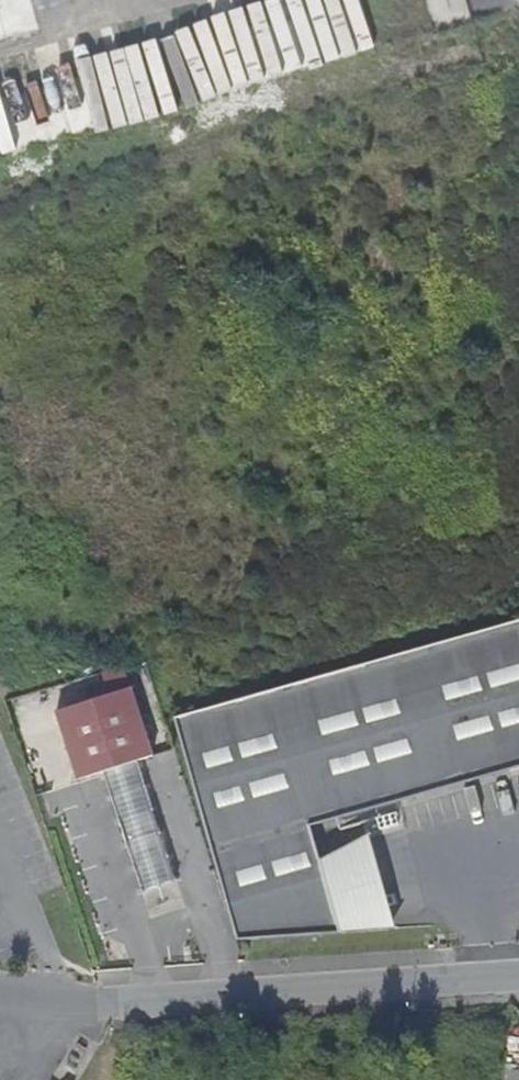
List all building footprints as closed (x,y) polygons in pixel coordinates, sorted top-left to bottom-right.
[(231,937),(336,931),(307,822),(518,767),(518,620),(171,714),(231,937)] [(126,758),(92,769),(133,891),(166,879),(126,758)]
